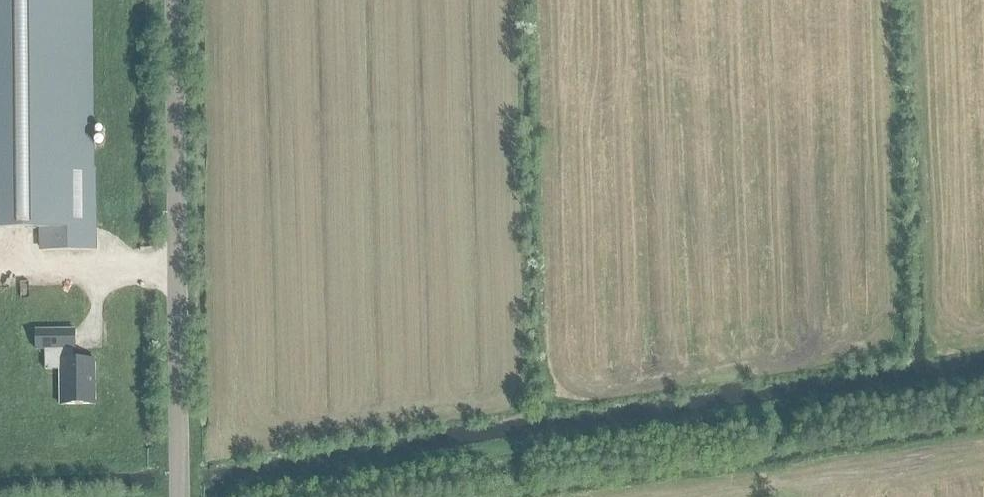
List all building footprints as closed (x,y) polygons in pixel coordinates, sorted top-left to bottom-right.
[(42,229),(42,251),(94,250),(94,171),(90,171),(88,0),(0,0),(0,229),(42,229)] [(35,348),(45,348),(45,368),(60,368),(60,403),(94,403),(94,359),(72,359),(72,348),(73,348),(73,329),(35,329),(35,348)]
